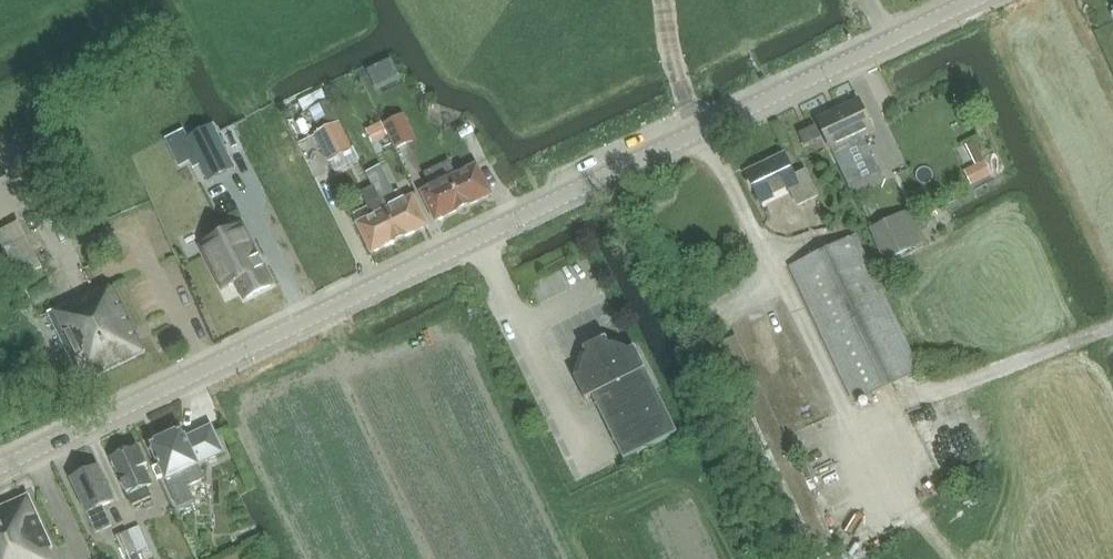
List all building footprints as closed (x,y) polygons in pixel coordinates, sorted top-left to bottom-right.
[(389,58),(366,72),(376,87),(398,73),(389,58)] [(858,99),(858,100),(817,119),(849,187),(850,186),(878,173),(879,173),(862,136),(873,131),(858,99)] [(384,123),(395,148),(415,139),(404,114),(384,123)] [(352,149),(338,122),(320,132),(314,135),(328,162),(329,161),(343,154),(352,149)] [(234,168),(213,126),(187,139),(208,181),(234,168)] [(799,135),(805,147),(821,139),(815,127),(799,135)] [(747,173),(761,203),(789,190),(797,207),(818,197),(806,171),(794,177),(784,156),(747,173)] [(986,158),(962,167),(969,185),(993,175),(986,158)] [(400,240),(429,226),(414,195),(399,202),(390,185),(397,181),(387,162),(366,173),(378,197),(400,240)] [(463,209),(493,194),(478,164),(454,176),(447,162),(441,164),(463,209)] [(436,222),(463,209),(441,164),(424,173),(431,187),(421,192),(436,222)] [(372,254),(400,240),(378,197),(374,188),(362,194),(368,207),(352,215),(372,254)] [(873,226),(888,258),(912,246),(897,214),(873,226)] [(257,258),(241,226),(203,245),(224,288),(238,281),(247,298),(271,286),(262,269),(265,268),(260,257),(257,258)] [(919,372),(854,235),(790,265),(854,402),(919,372)] [(50,311),(84,382),(145,353),(113,286),(97,294),(95,290),(50,311)] [(574,379),(585,400),(592,397),(624,461),(678,434),(636,348),(628,352),(627,350),(613,345),(610,346),(607,338),(584,349),(588,357),(585,358),(580,373),(582,375),(574,379)] [(204,478),(199,465),(225,453),(212,425),(186,436),(183,430),(178,432),(177,429),(166,434),(168,438),(151,445),(178,506),(194,499),(188,485),(204,478)] [(152,486),(144,469),(148,467),(138,445),(111,458),(134,505),(151,496),(147,488),(152,486)] [(71,479),(96,534),(112,527),(104,508),(115,503),(99,467),(94,469),(92,466),(83,470),(84,473),(71,479)] [(925,511),(938,504),(930,490),(917,497),(925,511)] [(52,549),(28,496),(0,508),(0,558),(52,558),(48,550),(52,549)] [(143,525),(129,530),(138,551),(139,551),(143,558),(156,558),(151,545),(143,525)] [(127,557),(138,551),(129,530),(118,535),(127,557)]
